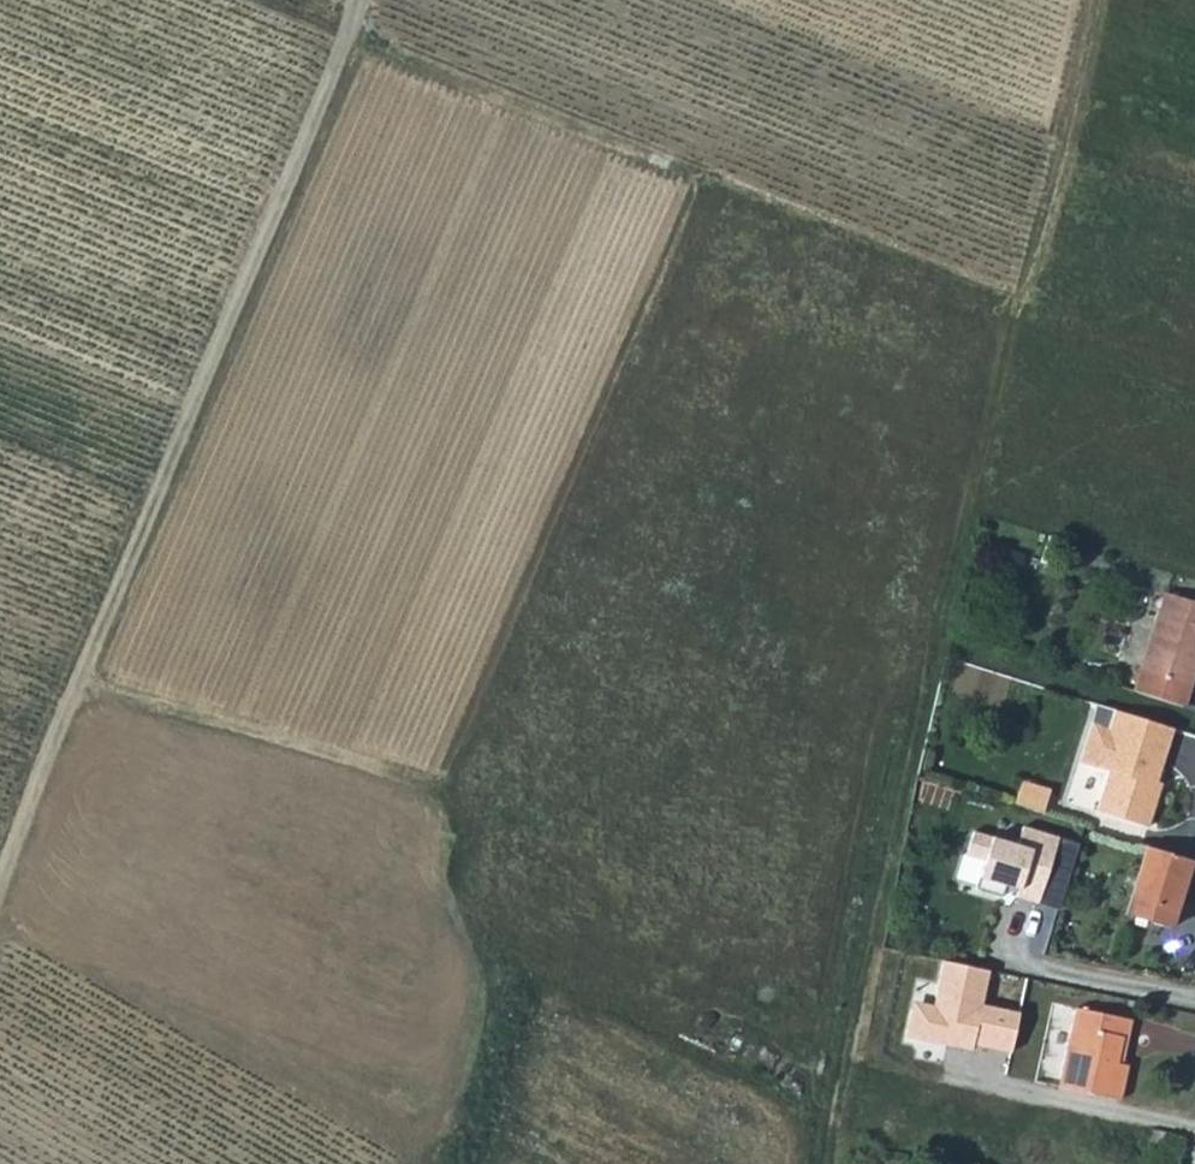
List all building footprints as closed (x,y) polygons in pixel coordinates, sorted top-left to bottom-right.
[(1167,594),(1138,691),(1186,706),(1194,677),(1194,603),(1167,594)] [(1081,764),(1111,772),(1108,782),(1158,797),(1162,784),(1157,782),(1174,728),(1117,710),(1111,730),(1094,723),(1081,764)] [(1055,784),(1026,775),(1019,798),(1048,807),(1055,784)] [(1158,797),(1108,782),(1097,812),(1147,827),(1158,797)] [(1031,901),(1050,837),(1014,824),(1009,840),(980,833),(967,878),(1009,888),(1007,895),(1031,901)] [(1187,863),(1140,848),(1121,915),(1169,928),(1187,863)] [(1015,1052),(1021,1013),(984,1006),(991,971),(944,961),(935,1006),(914,1002),(906,1038),(974,1050),(976,1047),(1015,1052)] [(1130,1037),(1134,1019),(1080,1006),(1060,1085),(1120,1099),(1129,1062),(1119,1060),(1125,1036),(1130,1037)]
